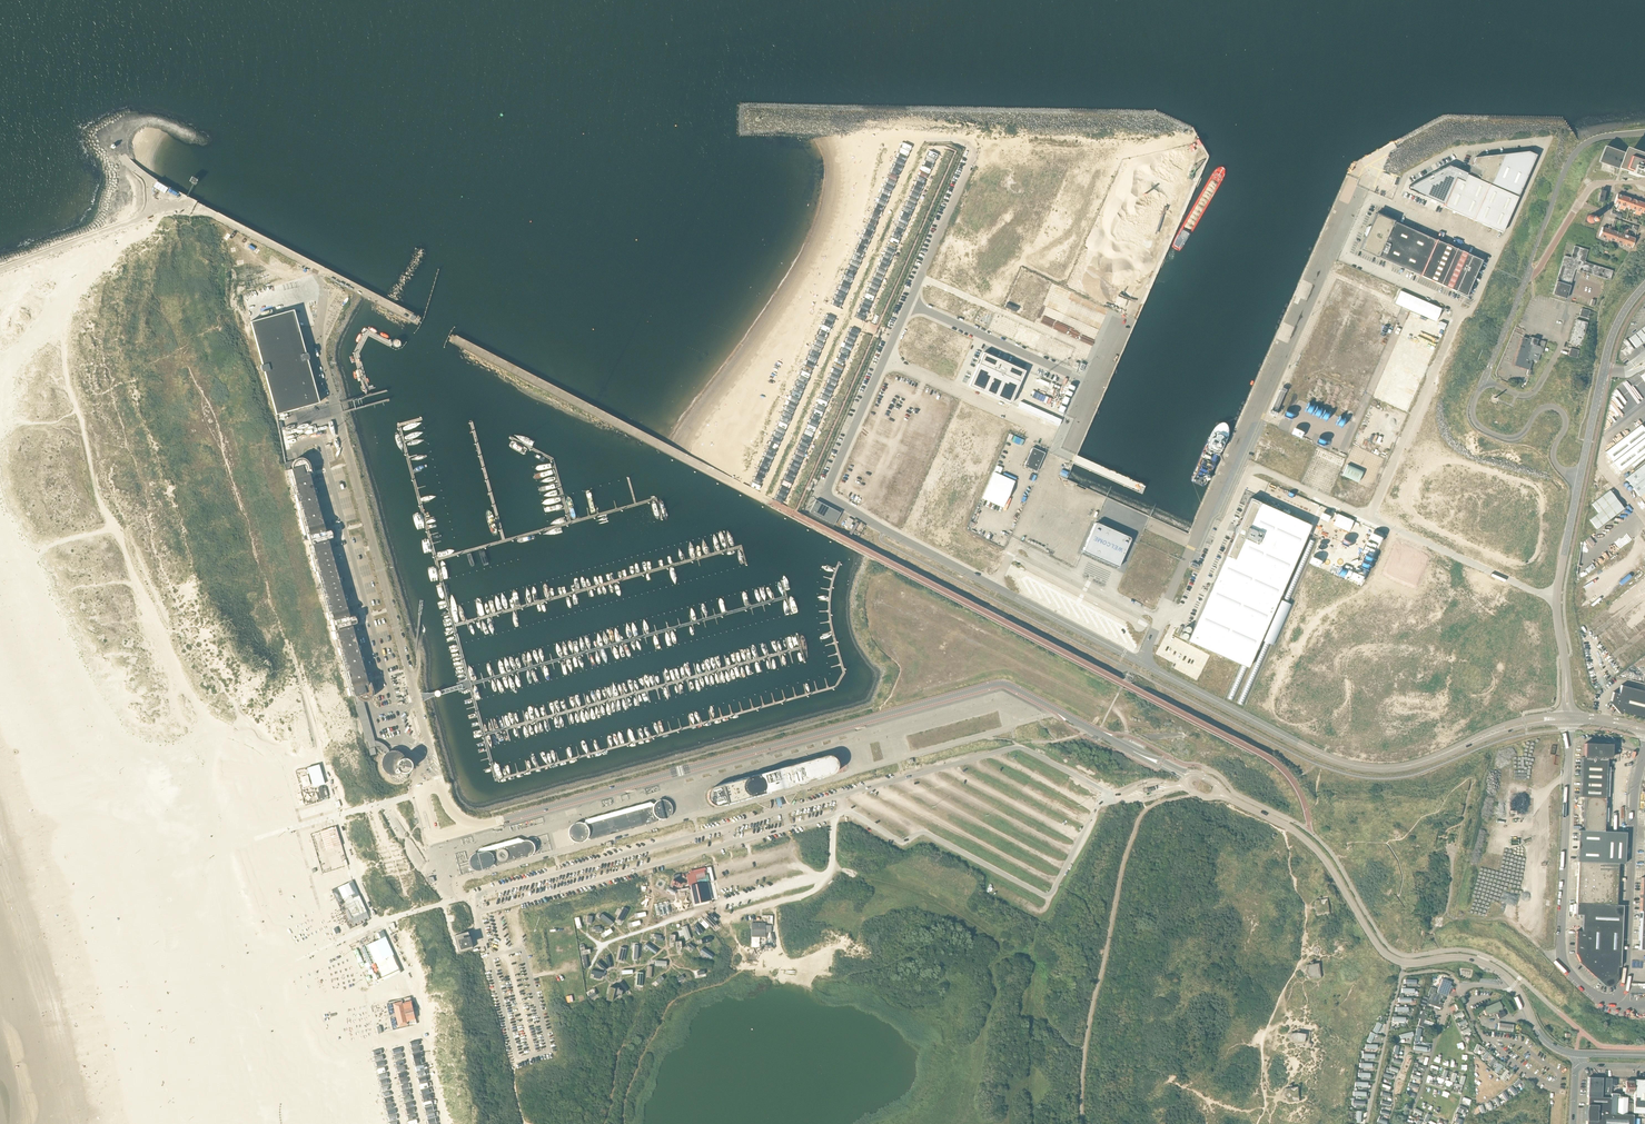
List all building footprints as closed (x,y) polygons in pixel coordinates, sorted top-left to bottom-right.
[(1641,167),(1642,164),(1641,163),(1643,158),(1644,154),(1623,146),(1621,151),(1604,145),(1602,151),(1598,162),(1617,168),(1619,169),(1621,169),(1628,172),(1628,173),(1629,174),(1634,176),(1635,175),(1635,176),(1637,177),(1638,176),(1640,171),(1640,170),(1641,168),(1641,167)] [(1504,153),(1490,183),(1518,196),(1535,154),(1528,150),(1504,153)] [(1467,173),(1490,183),(1504,153),(1474,157),(1467,173)] [(1616,158),(1605,155),(1603,163),(1601,170),(1615,175),(1616,171),(1614,166),(1616,158)] [(1407,188),(1408,189),(1443,204),(1455,177),(1463,180),(1466,173),(1448,165),(1408,186),(1407,186),(1407,187),(1407,188)] [(1472,219),(1488,184),(1467,174),(1464,181),(1455,178),(1443,206),(1472,219)] [(1488,184),(1472,219),(1501,232),(1517,197),(1488,184)] [(1617,194),(1614,203),(1619,205),(1618,208),(1621,209),(1625,197),(1617,194)] [(1633,199),(1625,197),(1621,209),(1623,210),(1624,206),(1630,208),(1633,199)] [(1633,199),(1630,208),(1635,210),(1634,213),(1636,214),(1641,202),(1633,199)] [(1641,202),(1636,214),(1639,215),(1640,212),(1644,214),(1644,204),(1641,202)] [(1392,221),(1375,213),(1359,249),(1377,256),(1376,257),(1377,257),(1420,275),(1435,240),(1393,221),(1393,220),(1392,221)] [(1587,218),(1587,219),(1587,220),(1587,221),(1588,221),(1588,222),(1589,222),(1589,223),(1590,223),(1591,223),(1592,223),(1593,223),(1593,222),(1594,222),(1595,221),(1595,220),(1595,219),(1595,218),(1595,217),(1595,216),(1594,216),(1593,215),(1592,214),(1591,214),(1590,214),(1589,215),(1588,216),(1587,216),(1587,217),(1587,218)] [(1611,226),(1607,239),(1608,239),(1607,241),(1609,241),(1609,240),(1615,241),(1618,233),(1612,231),(1616,219),(1614,218),(1613,222),(1611,226)] [(1607,239),(1611,226),(1608,226),(1608,227),(1606,227),(1606,228),(1602,227),(1599,236),(1604,238),(1604,239),(1605,240),(1606,238),(1607,239)] [(1618,233),(1615,241),(1620,243),(1619,245),(1621,245),(1621,244),(1622,244),(1627,232),(1628,228),(1626,227),(1623,234),(1618,233)] [(1627,232),(1622,244),(1623,244),(1623,246),(1624,247),(1625,245),(1631,247),(1631,246),(1634,238),(1628,236),(1629,233),(1627,232)] [(1420,275),(1440,284),(1455,249),(1450,246),(1445,244),(1435,240),(1420,275)] [(1552,294),(1565,298),(1575,268),(1582,271),(1581,271),(1608,279),(1609,280),(1612,271),(1585,262),(1585,261),(1585,262),(1584,262),(1588,250),(1574,246),(1570,258),(1564,256),(1552,294)] [(1456,248),(1455,249),(1440,284),(1439,285),(1440,285),(1440,284),(1465,295),(1481,260),(1456,249),(1456,248)] [(1345,268),(1342,273),(1348,276),(1350,270),(1345,268)] [(1017,335),(1033,299),(1011,289),(995,325),(1017,335)] [(1400,290),(1394,303),(1435,321),(1441,308),(1400,290)] [(1069,297),(1080,302),(1082,297),(1071,293),(1069,297)] [(1097,304),(1095,309),(1106,314),(1108,309),(1097,304)] [(1589,311),(1581,308),(1579,316),(1587,318),(1589,311)] [(276,414),(319,402),(307,359),(309,359),(309,358),(309,357),(309,356),(308,355),(308,354),(307,353),(307,352),(305,352),(294,309),(250,321),(276,414)] [(1575,320),(1572,331),(1583,334),(1586,323),(1575,320)] [(1628,338),(1635,347),(1644,340),(1644,325),(1628,338)] [(847,360),(857,329),(849,327),(839,358),(847,360)] [(1583,334),(1572,331),(1569,342),(1574,343),(1573,344),(1575,345),(1575,344),(1580,345),(1582,335),(1583,334)] [(1535,345),(1537,339),(1532,337),(1531,338),(1529,337),(1528,340),(1522,338),(1514,364),(1528,369),(1531,361),(1530,361),(1531,359),(1537,361),(1540,354),(1541,354),(1542,351),(1540,351),(1542,347),(1543,347),(1545,341),(1542,341),(1540,346),(1535,345)] [(1626,346),(1621,350),(1625,355),(1633,349),(1625,339),(1624,340),(1622,341),(1623,342),(1626,346)] [(1066,362),(1071,349),(1053,341),(1047,354),(1066,362)] [(1570,348),(1568,356),(1576,358),(1578,351),(1578,350),(1570,348)] [(983,352),(968,385),(1010,404),(1025,370),(983,352)] [(1377,366),(1367,388),(1379,393),(1389,372),(1377,366)] [(1398,369),(1384,400),(1405,409),(1419,378),(1398,369)] [(1500,396),(1492,392),(1488,401),(1497,404),(1498,401),(1498,400),(1499,399),(1500,396)] [(306,412),(309,422),(316,420),(313,410),(306,412)] [(1605,452),(1614,464),(1615,464),(1617,467),(1617,468),(1620,471),(1620,470),(1644,451),(1644,430),(1640,424),(1605,452)] [(1009,433),(1007,439),(1022,446),(1025,440),(1009,433)] [(1045,453),(1032,447),(1032,448),(1031,448),(1029,452),(1030,452),(1026,461),(1026,460),(1024,464),(1025,464),(1024,466),(1036,471),(1045,453)] [(370,681),(369,681),(364,683),(348,627),(347,625),(356,622),(359,622),(359,619),(359,616),(357,613),(354,615),(345,617),(345,615),(345,616),(345,615),(324,542),(323,539),(332,537),(332,536),(335,537),(335,534),(335,531),(333,528),(330,530),(321,532),(321,530),(305,474),(312,472),(309,463),(309,462),(308,461),(308,460),(307,460),(306,459),(305,458),(304,458),(303,458),(302,457),(301,457),(300,457),(299,457),(298,458),(297,458),(296,459),(294,460),(294,461),(293,462),(293,463),(292,464),(292,465),(292,466),(292,467),(292,468),(289,469),(307,534),(308,534),(311,545),(310,545),(310,546),(310,545),(331,619),(331,620),(332,619),(335,630),(334,631),(352,695),(353,695),(353,697),(357,696),(358,697),(358,698),(359,699),(360,699),(360,700),(361,700),(362,700),(363,700),(364,701),(365,701),(366,700),(367,700),(368,700),(369,699),(370,698),(371,697),(372,696),(372,695),(373,694),(373,693),(373,692),(373,691),(373,690),(373,689),(370,681)] [(1625,478),(1632,488),(1638,496),(1644,491),(1644,463),(1640,466),(1627,476),(1625,478)] [(1362,471),(1347,464),(1342,475),(1358,482),(1362,471)] [(994,472),(982,498),(1003,507),(1014,481),(994,472)] [(784,480),(777,494),(784,497),(791,483),(784,480)] [(1609,490),(1591,504),(1598,513),(1589,519),(1596,529),(1623,508),(1609,490)] [(1263,631),(1310,525),(1259,502),(1249,497),(1236,527),(1235,526),(1234,526),(1234,527),(1234,528),(1233,528),(1233,529),(1233,530),(1233,531),(1234,531),(1224,555),(1186,641),(1212,652),(1239,664),(1241,665),(1247,667),(1261,637),(1263,631)] [(834,525),(840,513),(816,500),(809,512),(834,525)] [(1352,520),(1337,514),(1332,525),(1348,531),(1352,520)] [(849,527),(854,519),(849,517),(844,524),(849,527)] [(1100,559),(1118,567),(1118,566),(1128,544),(1129,539),(1130,539),(1130,538),(1129,537),(1128,537),(1097,523),(1096,523),(1095,523),(1094,523),(1094,524),(1082,551),(1081,551),(1100,559)] [(1309,539),(1282,600),(1288,603),(1314,542),(1309,539)] [(1588,572),(1595,567),(1592,563),(1585,568),(1588,572)] [(1263,631),(1261,637),(1262,637),(1261,640),(1264,641),(1269,644),(1272,645),(1291,604),(1288,603),(1282,600),(1279,599),(1265,632),(1263,631)] [(627,639),(624,629),(619,630),(620,634),(621,639),(622,641),(627,639)] [(1269,644),(1264,641),(1237,702),(1242,705),(1269,644)] [(1241,665),(1227,698),(1232,700),(1247,667),(1241,665)] [(1622,714),(1622,711),(1644,717),(1644,691),(1621,685),(1619,693),(1613,692),(1610,700),(1610,702),(1611,704),(1619,713),(1622,714)] [(357,696),(353,697),(368,748),(376,746),(374,741),(363,700),(362,700),(361,700),(360,700),(360,699),(359,699),(358,698),(358,697),(357,696)] [(377,746),(382,750),(385,753),(384,754),(383,756),(382,757),(382,758),(382,759),(381,760),(381,761),(381,762),(381,763),(381,764),(381,765),(382,765),(382,766),(382,767),(383,768),(383,769),(384,770),(385,771),(386,772),(387,772),(388,773),(388,774),(388,775),(389,776),(389,777),(389,778),(390,778),(390,779),(391,780),(392,781),(393,782),(394,782),(395,782),(396,783),(398,783),(399,783),(400,783),(401,782),(402,782),(403,781),(404,780),(405,779),(406,778),(407,777),(407,776),(407,775),(407,774),(407,771),(408,770),(409,770),(410,769),(411,768),(411,767),(411,766),(411,765),(411,764),(411,763),(411,762),(411,761),(410,760),(409,759),(409,758),(408,758),(407,758),(407,757),(406,757),(404,757),(404,756),(403,755),(403,754),(402,753),(401,752),(400,752),(399,752),(399,751),(398,751),(396,750),(395,750),(393,750),(392,750),(391,750),(389,751),(386,747),(383,745),(381,743),(377,741),(374,741),(376,746),(377,746)] [(1610,759),(1611,745),(1584,744),(1583,757),(1581,757),(1579,797),(1584,797),(1583,831),(1603,831),(1606,759),(1610,759)] [(784,796),(784,797),(784,798),(785,799),(785,800),(785,801),(786,801),(786,802),(787,802),(788,803),(789,804),(797,793),(796,792),(781,796),(779,789),(826,776),(827,777),(828,776),(829,776),(831,776),(832,775),(833,774),(834,773),(835,773),(835,772),(835,771),(836,771),(836,770),(836,769),(837,768),(837,767),(837,766),(837,765),(837,764),(836,763),(836,762),(836,761),(835,760),(834,759),(833,758),(831,757),(830,757),(828,756),(827,756),(826,756),(825,756),(823,757),(821,758),(821,759),(814,761),(806,763),(798,766),(798,765),(798,766),(790,768),(790,767),(790,768),(782,770),(774,772),(774,771),(770,773),(765,774),(765,775),(758,777),(758,776),(757,776),(758,777),(750,779),(750,778),(749,779),(742,781),(741,781),(734,783),(733,783),(726,785),(725,785),(725,786),(718,788),(718,786),(717,786),(716,786),(714,787),(713,787),(712,788),(711,789),(710,789),(710,790),(709,790),(709,791),(708,792),(708,793),(708,794),(707,795),(707,796),(707,797),(707,798),(708,799),(708,800),(708,801),(709,802),(709,803),(710,804),(711,804),(712,805),(713,806),(714,806),(715,806),(716,806),(717,806),(718,806),(719,806),(720,806),(721,806),(722,805),(723,805),(770,792),(772,799),(757,803),(757,804),(769,810),(770,809),(770,808),(770,807),(770,806),(770,805),(770,804),(770,803),(770,802),(770,801),(769,800),(773,799),(773,798),(776,797),(780,796),(780,797),(784,796)] [(319,764),(307,768),(313,787),(324,783),(319,764)] [(1466,781),(1463,780),(1462,785),(1460,784),(1459,790),(1468,792),(1469,786),(1469,785),(1470,783),(1466,782),(1466,781)] [(326,789),(325,788),(322,789),(321,787),(317,788),(319,793),(316,793),(318,799),(325,798),(324,795),(327,794),(326,789)] [(1437,804),(1434,814),(1438,805),(1446,800),(1446,799),(1437,804)] [(670,804),(669,803),(669,802),(668,802),(667,801),(666,801),(665,800),(664,800),(663,800),(662,800),(661,800),(660,800),(659,800),(658,800),(657,801),(656,802),(655,803),(654,803),(654,804),(653,805),(651,806),(655,822),(657,818),(658,819),(659,819),(660,820),(661,820),(662,820),(663,820),(664,819),(665,819),(666,819),(667,818),(668,818),(669,817),(669,816),(670,816),(670,815),(671,814),(672,813),(672,812),(672,811),(672,810),(672,808),(672,807),(671,806),(671,805),(670,804)] [(1460,805),(1456,804),(1455,809),(1454,808),(1453,814),(1461,816),(1462,810),(1463,809),(1463,807),(1460,806),(1460,805)] [(655,822),(651,806),(638,809),(642,825),(655,822)] [(636,827),(642,825),(638,809),(631,811),(636,827)] [(629,829),(636,827),(631,811),(625,813),(629,829)] [(616,833),(629,829),(625,813),(612,816),(616,833)] [(610,834),(616,833),(612,816),(605,818),(610,834)] [(590,840),(610,834),(605,818),(586,824),(590,840)] [(586,824),(584,824),(583,824),(582,824),(581,823),(580,823),(579,823),(578,823),(576,823),(575,823),(574,824),(573,824),(572,825),(571,826),(570,827),(570,828),(569,828),(569,829),(569,830),(569,831),(568,832),(568,833),(568,834),(569,835),(569,836),(569,837),(570,838),(570,839),(571,840),(572,840),(573,841),(574,841),(574,842),(575,842),(576,842),(577,843),(578,843),(579,843),(580,842),(581,842),(582,842),(583,842),(584,841),(585,840),(586,839),(586,838),(590,840),(586,824)] [(1395,834),(1398,838),(1397,838),(1398,838),(1400,836),(1401,837),(1399,839),(1397,840),(1398,840),(1400,840),(1402,838),(1401,836),(1404,833),(1405,832),(1403,830),(1403,831),(1401,830),(1402,829),(1401,827),(1400,828),(1399,826),(1392,831),(1394,832),(1393,833),(1394,834),(1395,834)] [(341,846),(335,827),(320,831),(326,850),(341,846)] [(1438,830),(1431,828),(1429,839),(1436,840),(1438,830)] [(1583,831),(1578,830),(1578,832),(1577,839),(1577,846),(1576,861),(1576,862),(1578,862),(1598,863),(1618,864),(1619,864),(1624,864),(1625,842),(1625,833),(1625,832),(1603,831),(1583,831)] [(1340,837),(1334,841),(1341,850),(1347,845),(1340,837)] [(524,858),(528,857),(529,856),(530,856),(531,855),(532,855),(532,854),(533,853),(533,852),(534,852),(534,851),(534,850),(534,849),(534,848),(534,847),(534,846),(533,846),(533,845),(532,844),(532,843),(531,842),(530,841),(529,841),(528,841),(527,840),(526,840),(525,840),(524,841),(520,842),(524,858)] [(524,858),(520,842),(514,843),(518,859),(524,858)] [(518,859),(514,843),(505,846),(491,850),(495,866),(518,859)] [(491,850),(475,854),(474,854),(473,855),(472,855),(472,856),(471,856),(471,857),(470,858),(470,859),(469,860),(469,861),(469,862),(469,863),(469,864),(470,865),(470,866),(471,867),(471,868),(472,868),(473,869),(474,869),(474,870),(475,870),(476,870),(477,870),(478,870),(479,870),(495,866),(491,850)] [(1578,862),(1577,869),(1597,870),(1598,863),(1578,862)] [(1598,863),(1597,870),(1617,871),(1618,864),(1598,863)] [(707,882),(690,886),(695,904),(712,900),(707,882)] [(352,884),(348,885),(354,898),(359,895),(357,892),(354,887),(353,887),(352,884)] [(1381,890),(1377,893),(1382,900),(1387,896),(1389,894),(1387,891),(1388,891),(1386,888),(1382,891),(1381,890)] [(347,908),(348,910),(351,917),(353,918),(356,916),(357,917),(358,917),(360,916),(359,915),(366,912),(359,895),(354,898),(352,898),(351,895),(344,898),(344,900),(344,902),(344,904),(345,908),(347,908)] [(1576,904),(1596,904),(1596,897),(1576,896),(1576,904)] [(1616,898),(1596,897),(1596,904),(1616,905),(1616,898)] [(1316,911),(1315,912),(1316,914),(1317,914),(1317,915),(1318,915),(1319,915),(1330,914),(1328,899),(1317,900),(1316,900),(1316,901),(1315,901),(1314,904),(1315,905),(1314,906),(1314,907),(1313,907),(1313,908),(1313,909),(1314,909),(1314,910),(1315,911),(1316,911)] [(667,901),(654,905),(656,915),(670,912),(667,901)] [(1576,931),(1575,937),(1575,954),(1576,954),(1579,961),(1578,962),(1603,985),(1604,986),(1605,986),(1606,986),(1607,987),(1608,987),(1609,987),(1610,986),(1611,986),(1612,986),(1613,985),(1614,985),(1614,984),(1615,984),(1615,983),(1615,982),(1616,982),(1616,981),(1616,980),(1617,979),(1617,967),(1619,967),(1622,905),(1616,905),(1596,904),(1576,904),(1575,915),(1582,915),(1581,931),(1576,931)] [(704,913),(701,915),(702,917),(712,928),(713,928),(714,929),(717,926),(716,925),(716,924),(706,913),(706,914),(704,913)] [(602,914),(600,917),(610,925),(612,922),(602,914)] [(622,915),(617,923),(621,925),(625,917),(622,915)] [(1444,919),(1434,917),(1432,927),(1442,929),(1444,919)] [(697,922),(694,924),(701,933),(704,931),(697,922)] [(772,941),(774,940),(772,933),(770,934),(770,933),(765,932),(765,923),(751,923),(751,936),(766,937),(766,941),(766,942),(772,942),(772,941)] [(609,928),(602,933),(604,937),(612,932),(609,928)] [(383,938),(380,939),(368,945),(382,977),(377,980),(378,983),(401,972),(392,951),(383,932),(380,933),(383,938)] [(458,952),(471,949),(467,932),(454,936),(458,952)] [(1406,934),(1406,946),(1422,946),(1423,935),(1406,934)] [(1333,940),(1333,953),(1346,953),(1346,940),(1333,940)] [(664,941),(660,943),(664,952),(668,950),(664,941)] [(1317,955),(1319,949),(1313,946),(1310,952),(1317,955)] [(711,954),(703,949),(701,953),(709,958),(711,954)] [(620,958),(615,966),(619,968),(624,960),(620,958)] [(598,963),(595,967),(603,972),(606,968),(598,963)] [(1306,977),(1308,979),(1308,980),(1309,980),(1310,980),(1321,978),(1319,963),(1308,965),(1307,965),(1306,965),(1306,966),(1305,969),(1306,970),(1305,970),(1305,971),(1305,972),(1305,973),(1305,974),(1305,975),(1306,975),(1307,975),(1306,977)] [(1438,990),(1437,993),(1446,996),(1446,994),(1451,982),(1449,982),(1447,981),(1442,979),(1438,990)] [(623,980),(619,983),(624,991),(628,988),(623,980)] [(1439,1002),(1441,995),(1432,992),(1431,995),(1429,994),(1428,997),(1424,995),(1421,1005),(1424,1006),(1426,1003),(1440,1008),(1442,1003),(1439,1002)] [(1486,1015),(1494,1012),(1495,1014),(1496,1013),(1498,1018),(1505,1016),(1502,1011),(1498,1013),(1497,1010),(1502,1009),(1499,1001),(1483,1008),(1486,1015)] [(402,1005),(401,1002),(393,1004),(395,1014),(394,1014),(395,1017),(396,1016),(398,1026),(406,1024),(406,1021),(414,1019),(410,1003),(402,1005)] [(1418,1025),(1431,1030),(1432,1026),(1423,1023),(1427,1012),(1420,1010),(1417,1018),(1420,1019),(1418,1025)] [(1377,1033),(1382,1023),(1378,1021),(1373,1031),(1377,1033)] [(1499,1023),(1498,1030),(1512,1032),(1514,1032),(1515,1025),(1512,1025),(1499,1023)] [(1309,1043),(1311,1031),(1299,1029),(1298,1029),(1298,1030),(1297,1030),(1297,1031),(1296,1033),(1291,1032),(1288,1034),(1287,1038),(1290,1040),(1295,1041),(1295,1043),(1295,1044),(1295,1045),(1296,1046),(1297,1046),(1298,1046),(1312,1048),(1312,1045),(1309,1043)] [(1367,1041),(1371,1043),(1375,1033),(1371,1031),(1367,1041)] [(408,1043),(418,1083),(427,1080),(418,1040),(408,1043)] [(389,1090),(381,1049),(372,1051),(381,1091),(389,1090)] [(1487,1063),(1490,1066),(1495,1061),(1492,1058),(1487,1063)] [(1497,1072),(1503,1066),(1500,1063),(1494,1070),(1497,1072)] [(1587,1096),(1610,1097),(1610,1093),(1611,1078),(1588,1077),(1587,1096)] [(1519,1078),(1513,1084),(1516,1087),(1522,1080),(1519,1078)] [(1634,1079),(1632,1113),(1644,1113),(1644,1080),(1634,1079)] [(427,1123),(432,1123),(431,1116),(434,1115),(428,1088),(427,1088),(426,1083),(419,1085),(427,1123)] [(1297,1086),(1286,1088),(1285,1088),(1285,1089),(1284,1092),(1285,1093),(1284,1093),(1284,1094),(1283,1094),(1283,1095),(1283,1096),(1283,1097),(1284,1098),(1285,1099),(1285,1100),(1286,1102),(1287,1102),(1287,1103),(1288,1103),(1300,1101),(1297,1086)] [(1381,1100),(1380,1104),(1391,1106),(1392,1099),(1389,1098),(1390,1093),(1382,1092),(1381,1095),(1388,1097),(1387,1101),(1381,1100)] [(1610,1097),(1609,1113),(1615,1114),(1631,1114),(1632,1103),(1626,1103),(1627,1097),(1615,1097),(1615,1094),(1610,1093),(1610,1097)] [(1632,1115),(1631,1114),(1615,1114),(1609,1113),(1610,1097),(1587,1096),(1586,1123),(1632,1123),(1632,1115)] [(389,1123),(397,1123),(390,1098),(383,1100),(389,1123)] [(1329,1105),(1326,1118),(1339,1121),(1342,1108),(1329,1105)]
